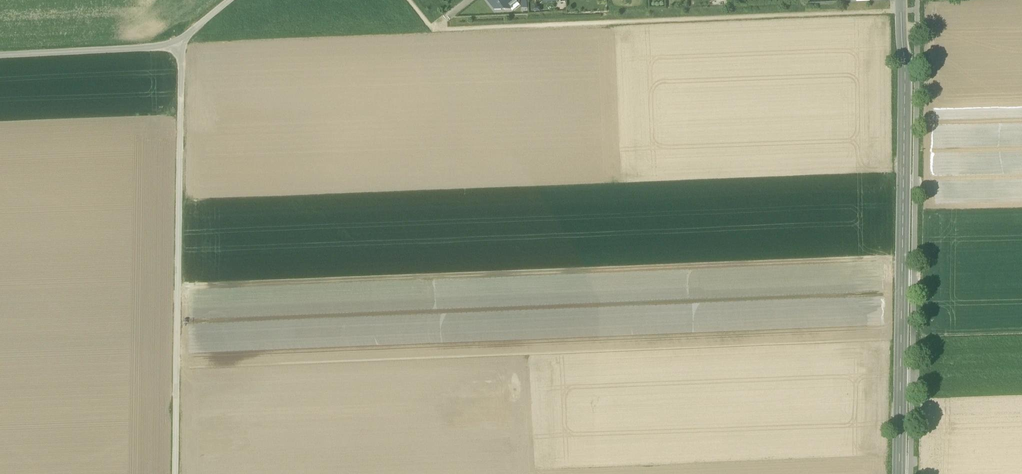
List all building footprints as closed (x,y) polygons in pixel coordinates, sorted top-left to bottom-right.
[(505,10),(510,10),(519,3),(519,0),(497,0),(505,10)]
